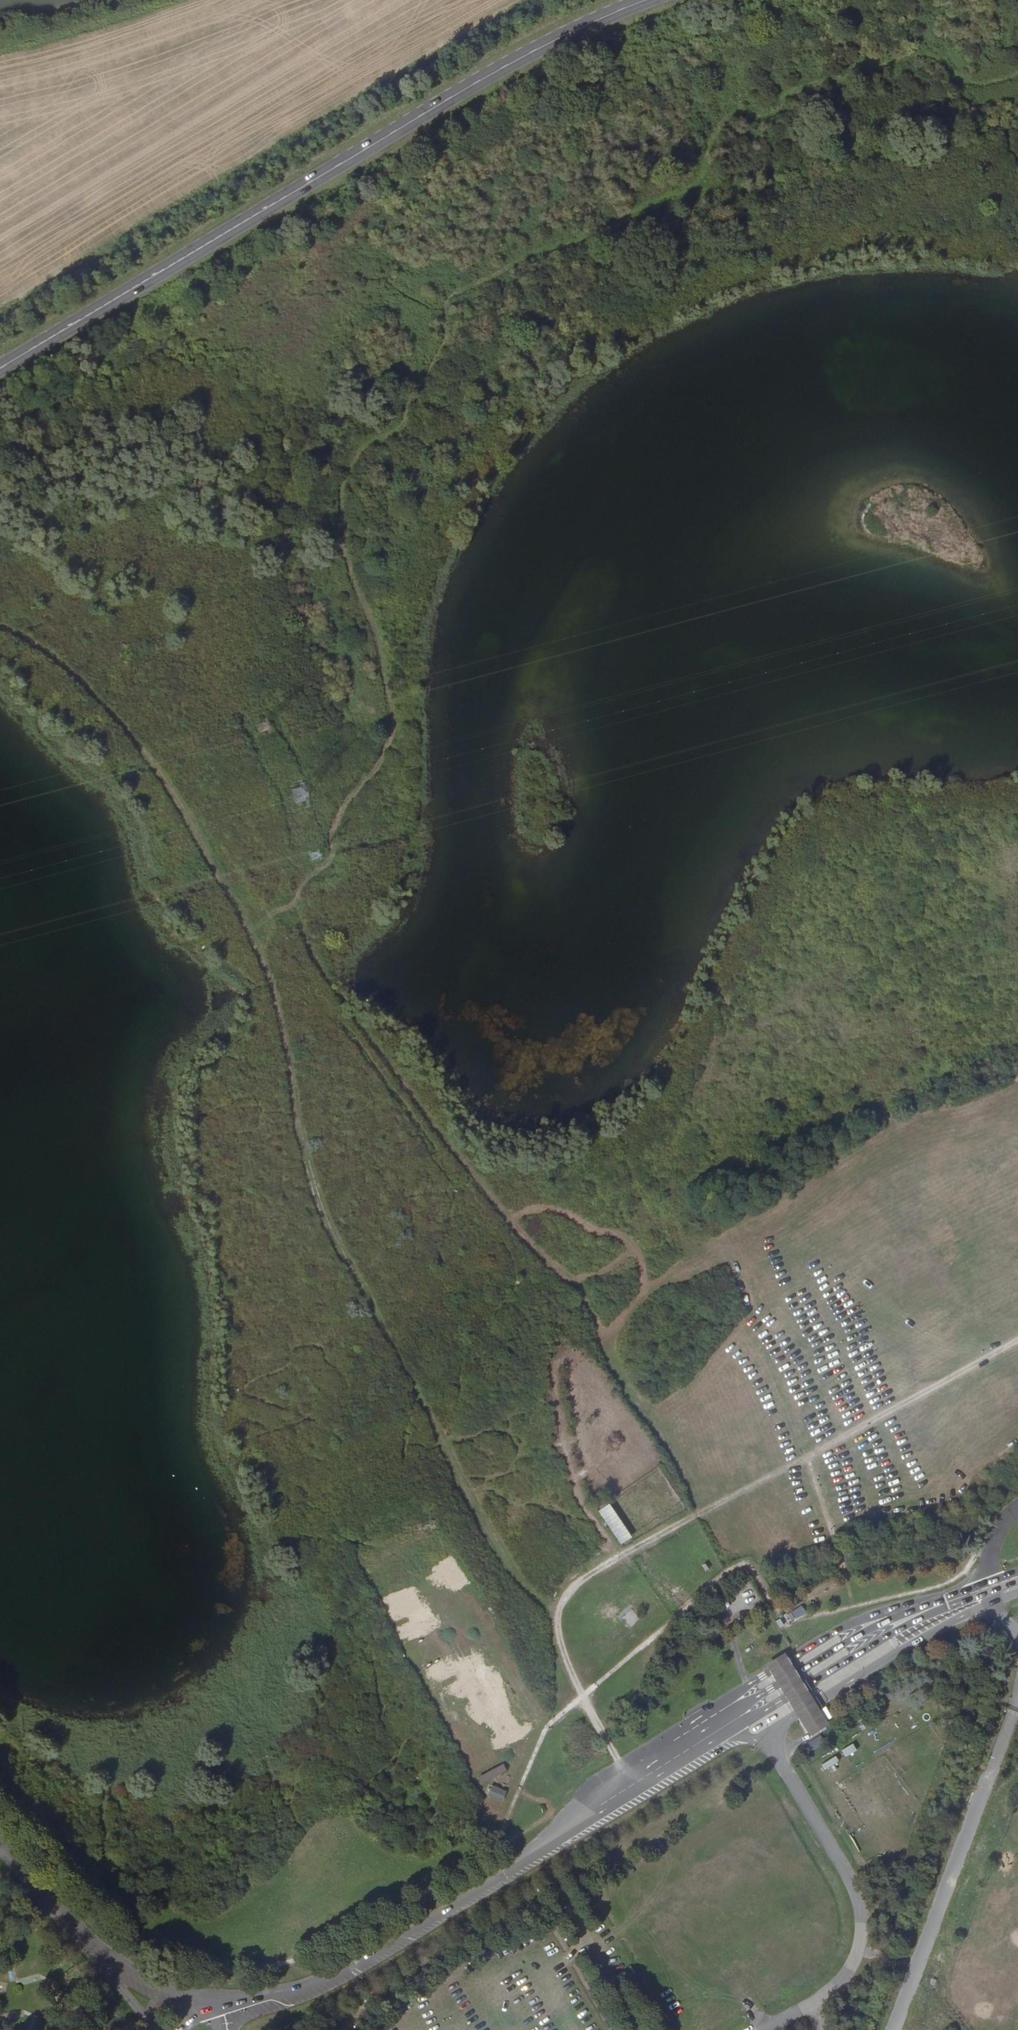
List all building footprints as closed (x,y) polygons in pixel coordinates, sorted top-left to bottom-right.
[(608,1504),(599,1511),(621,1543),(630,1537),(608,1504)] [(793,1595),(777,1604),(787,1622),(804,1613),(793,1595)] [(630,1627),(639,1618),(628,1606),(619,1614),(630,1627)] [(778,1684),(786,1698),(796,1715),(808,1734),(827,1722),(815,1703),(805,1686),(796,1672),(788,1659),(783,1651),(764,1662),(770,1671),(778,1684)] [(851,1743),(840,1750),(844,1757),(855,1750),(851,1743)] [(819,1764),(822,1770),(837,1762),(834,1756),(819,1764)] [(501,1765),(475,1775),(478,1783),(504,1772),(501,1765)] [(489,1785),(485,1796),(500,1802),(504,1791),(489,1785)]
